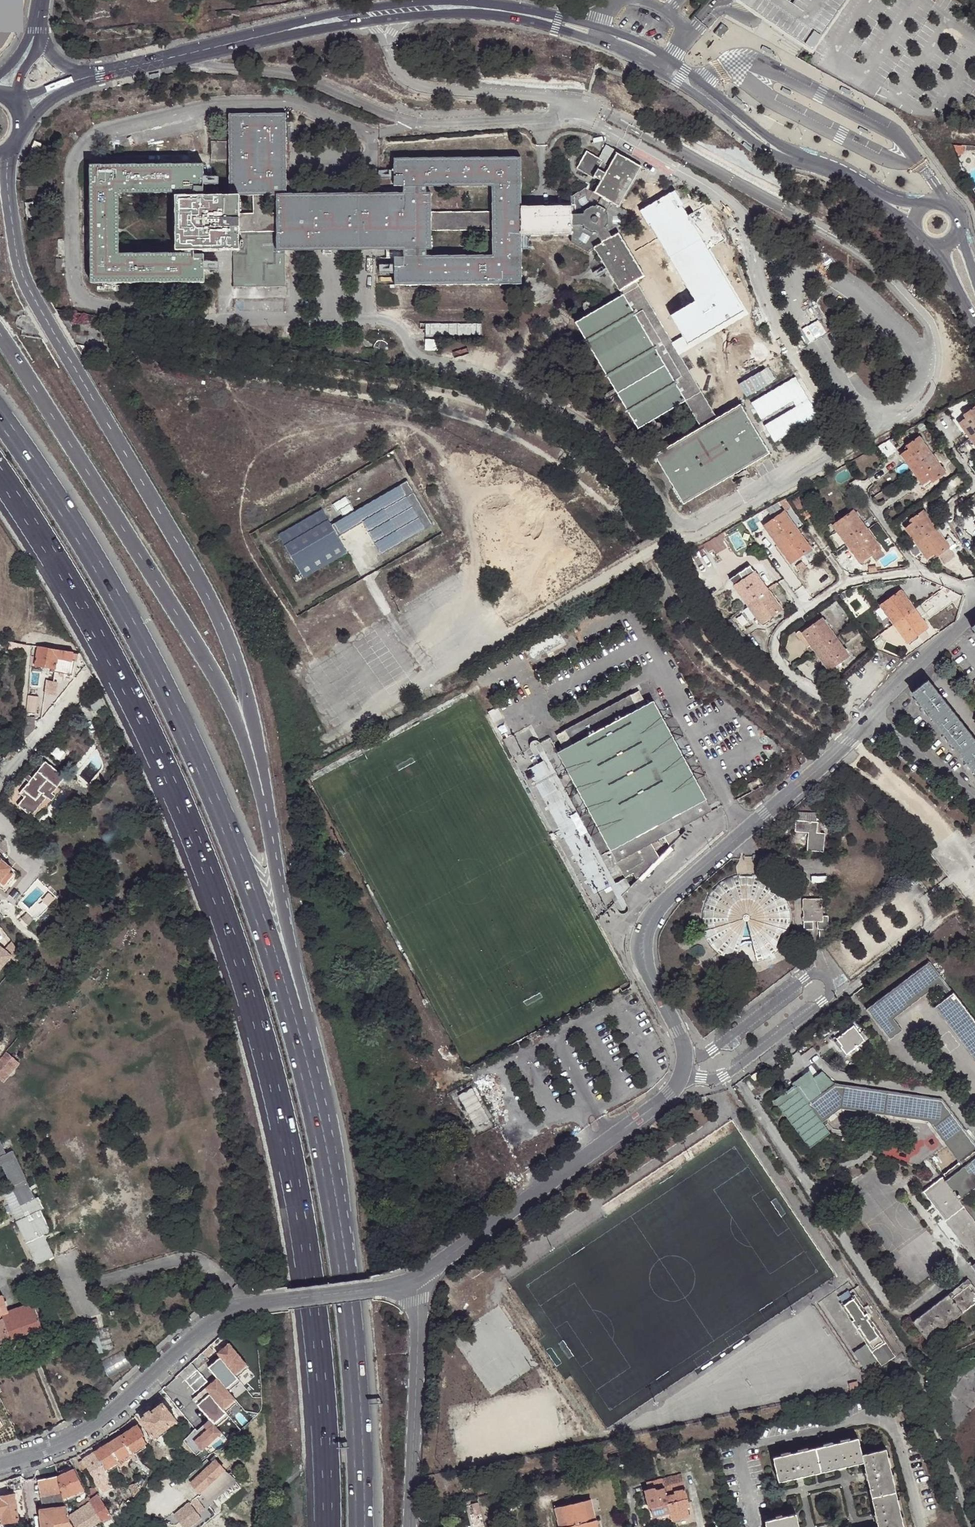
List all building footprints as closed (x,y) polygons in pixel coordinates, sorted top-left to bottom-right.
[(814,53),(850,0),(738,0),(737,1),(759,16),(765,19),(805,46),(814,53)] [(722,24),(713,35),(719,40),(728,29),(722,24)] [(230,194),(241,194),(263,194),(279,194),(286,193),(285,113),(229,113),(230,194)] [(34,140),(29,153),(28,155),(35,158),(41,143),(34,140)] [(227,140),(212,141),(212,160),(227,159),(227,140)] [(600,181),(594,192),(618,206),(641,166),(616,152),(608,166),(604,165),(612,149),(605,145),(597,158),(586,151),(577,168),(600,181)] [(395,185),(403,185),(426,185),(492,186),(492,211),(493,228),(492,254),(426,254),(403,254),(396,254),(395,284),(522,282),(522,234),(521,206),(521,156),(394,157),(395,185)] [(204,254),(194,254),(186,254),(119,253),(119,193),(187,191),(194,191),(204,191),(203,163),(91,164),(91,281),(204,281),(204,254)] [(573,195),(571,205),(571,234),(572,241),(587,251),(594,246),(621,231),(626,226),(626,210),(618,206),(594,192),(586,187),(573,195)] [(280,211),(280,230),(280,251),(284,251),(404,249),(426,249),(431,249),(431,229),(431,210),(431,192),(426,192),(403,192),(286,193),(279,194),(280,211)] [(242,248),(242,232),(241,194),(230,194),(194,194),(186,194),(177,195),(177,249),(186,249),(194,249),(233,248),(242,248)] [(242,232),(280,230),(280,211),(263,213),(263,194),(241,194),(242,232)] [(263,213),(280,211),(279,194),(263,194),(263,213)] [(27,219),(35,217),(33,201),(26,202),(27,219)] [(571,205),(521,206),(522,234),(571,234),(571,205)] [(492,211),(431,210),(431,229),(493,228),(492,211)] [(280,251),(280,230),(242,232),(242,248),(233,248),(234,285),(284,285),(284,251),(280,251)] [(594,246),(620,290),(641,279),(647,275),(621,231),(594,246)] [(641,279),(620,290),(622,292),(685,399),(700,427),(721,415),(641,279)] [(657,417),(685,399),(622,292),(592,310),(589,311),(575,319),(616,390),(618,393),(639,428),(652,420),(657,417)] [(587,308),(590,306),(591,303),(590,300),(587,298),(584,299),(582,300),(581,303),(582,306),(585,308),(587,308)] [(427,328),(427,332),(483,332),(483,322),(421,322),(420,328),(427,328)] [(37,338),(27,336),(25,344),(36,346),(37,338)] [(440,338),(427,337),(427,347),(440,347),(440,338)] [(387,347),(387,345),(385,344),(383,342),(381,342),(379,342),(377,343),(375,344),(374,346),(374,348),(374,351),(375,352),(377,354),(379,355),(381,355),(383,355),(385,353),(386,352),(387,350),(387,347)] [(615,395),(613,392),(610,391),(608,393),(607,395),(607,398),(610,399),(612,399),(615,397),(615,395)] [(742,463),(745,467),(769,452),(759,435),(755,437),(746,422),(750,420),(740,404),(721,415),(700,427),(654,454),(664,470),(668,469),(677,483),(672,485),(683,503),(729,476),(727,472),(742,463)] [(974,449),(974,406),(974,405),(954,419),(974,449)] [(659,421),(654,423),(654,425),(654,428),(657,430),(660,430),(662,428),(663,426),(662,423),(659,421)] [(916,428),(920,434),(927,429),(921,424),(916,428)] [(896,450),(923,487),(942,474),(915,436),(896,450)] [(746,470),(745,467),(742,463),(727,472),(729,476),(733,483),(738,480),(736,477),(746,470)] [(321,508),(277,533),(303,577),(346,551),(337,536),(361,521),(380,553),(434,526),(405,479),(330,524),(321,508)] [(858,562),(877,547),(851,510),(831,525),(858,562)] [(901,524),(927,561),(946,547),(919,510),(901,524)] [(788,562),(808,548),(781,512),(763,526),(788,562)] [(722,535),(708,543),(711,548),(717,555),(730,547),(722,535)] [(950,541),(954,547),(960,543),(955,538),(950,541)] [(708,543),(686,555),(692,566),(693,566),(693,565),(696,562),(695,561),(708,552),(707,550),(711,548),(708,543)] [(692,566),(686,555),(682,557),(689,568),(692,566)] [(733,584),(759,621),(779,608),(753,570),(733,584)] [(877,602),(904,639),(923,624),(896,588),(877,602)] [(801,631),(828,668),(848,654),(821,617),(801,631)] [(25,651),(26,644),(10,641),(9,648),(25,651)] [(72,659),(73,652),(37,646),(34,666),(54,669),(55,669),(57,658),(71,661),(72,659)] [(74,660),(72,659),(71,661),(57,658),(55,669),(54,669),(54,672),(71,674),(74,660)] [(957,717),(926,678),(910,691),(922,706),(926,711),(944,734),(948,739),(966,762),(970,767),(974,773),(974,741),(957,719),(957,717)] [(100,692),(87,698),(93,710),(106,704),(100,692)] [(629,695),(564,730),(572,745),(557,753),(630,888),(658,858),(651,844),(662,837),(668,847),(679,834),(677,830),(711,812),(652,702),(637,710),(629,695)] [(24,740),(33,729),(34,717),(26,716),(24,740)] [(543,752),(539,754),(609,887),(615,884),(543,752)] [(21,800),(31,809),(37,802),(43,795),(47,798),(57,786),(64,777),(45,761),(32,776),(28,781),(19,792),(24,796),(21,800)] [(22,775),(28,781),(32,776),(26,771),(22,775)] [(757,779),(748,784),(750,789),(753,787),(752,786),(756,784),(757,785),(760,783),(757,779)] [(43,795),(37,802),(45,808),(60,789),(57,786),(47,798),(43,795)] [(28,813),(31,809),(21,800),(17,804),(28,813)] [(808,847),(826,848),(827,829),(817,829),(817,818),(816,818),(817,810),(799,809),(798,817),(796,818),(795,828),(810,829),(808,847)] [(10,867),(3,860),(0,858),(0,879),(10,867)] [(0,879),(0,887),(4,891),(18,873),(10,867),(0,879)] [(751,873),(742,874),(730,877),(721,883),(713,891),(707,901),(704,913),(704,924),(707,936),(713,946),(722,954),(733,960),(747,963),(758,962),(771,957),(781,949),(786,942),(791,931),(793,920),(792,909),(789,899),(781,887),(774,881),(764,876),(751,873)] [(822,918),(824,917),(824,896),(822,894),(805,895),(804,896),(804,916),(806,918),(816,917),(822,918)] [(828,917),(824,917),(822,918),(816,917),(817,929),(818,931),(827,931),(828,929),(828,917)] [(13,954),(0,942),(0,967),(13,954)] [(929,961),(866,1008),(890,1039),(901,1030),(893,1018),(938,983),(948,995),(934,1006),(974,1060),(974,1021),(929,961)] [(867,1038),(861,1031),(855,1023),(838,1037),(844,1044),(842,1045),(848,1053),(867,1038)] [(865,1027),(861,1031),(867,1038),(871,1035),(865,1027)] [(844,1044),(838,1037),(837,1034),(834,1037),(840,1047),(842,1045),(844,1044)] [(3,1079),(17,1062),(5,1053),(0,1059),(0,1077),(3,1079)] [(758,1069),(751,1075),(754,1080),(762,1074),(758,1069)] [(791,1083),(793,1086),(796,1090),(813,1078),(809,1070),(791,1083)] [(793,1086),(789,1089),(774,1100),(809,1147),(829,1133),(821,1122),(840,1108),(928,1121),(947,1146),(959,1162),(974,1150),(974,1144),(941,1099),(834,1083),(822,1071),(813,1078),(796,1090),(793,1086)] [(748,1079),(745,1082),(751,1090),(755,1087),(748,1079)] [(472,1089),(458,1096),(475,1127),(489,1119),(472,1089)] [(27,1215),(17,1220),(37,1262),(54,1253),(43,1232),(50,1229),(40,1207),(43,1205),(38,1195),(34,1197),(12,1150),(5,1153),(0,1143),(0,1164),(1,1164),(12,1185),(15,1183),(19,1189),(18,1190),(26,1206),(27,1206),(30,1213),(27,1215)] [(959,1162),(943,1174),(944,1175),(947,1179),(974,1158),(974,1150),(959,1162)] [(947,1179),(945,1181),(959,1200),(974,1188),(974,1158),(947,1179)] [(944,1175),(922,1191),(974,1262),(974,1221),(959,1200),(945,1181),(947,1179),(944,1175)] [(14,1190),(27,1215),(30,1213),(27,1206),(26,1206),(18,1190),(19,1189),(15,1183),(12,1185),(12,1186),(14,1190)] [(14,1190),(12,1186),(0,1192),(0,1196),(14,1190)] [(17,1219),(25,1215),(13,1191),(5,1195),(17,1219)] [(963,1313),(974,1304),(974,1294),(969,1286),(971,1284),(968,1279),(948,1294),(963,1313)] [(28,1302),(31,1310),(58,1300),(55,1293),(28,1302)] [(871,1344),(881,1337),(852,1294),(841,1301),(867,1341),(871,1344)] [(927,1340),(963,1313),(948,1294),(913,1321),(927,1340)] [(9,1314),(7,1310),(2,1295),(0,1295),(0,1317),(9,1314)] [(31,1310),(28,1302),(7,1310),(9,1314),(0,1317),(0,1341),(37,1328),(31,1310)] [(88,1318),(90,1327),(100,1324),(98,1316),(88,1318)] [(91,1329),(97,1352),(104,1350),(98,1327),(91,1329)] [(884,1342),(881,1337),(871,1344),(873,1349),(884,1342)] [(247,1362),(230,1341),(218,1350),(220,1353),(237,1374),(248,1366),(246,1363),(247,1362)] [(873,1349),(871,1344),(867,1341),(863,1344),(871,1356),(876,1353),(873,1349)] [(891,1352),(884,1342),(873,1349),(876,1353),(880,1359),(891,1352)] [(871,1356),(863,1344),(854,1349),(862,1362),(871,1356)] [(237,1374),(220,1353),(207,1362),(216,1374),(228,1388),(240,1378),(237,1374)] [(207,1379),(191,1359),(177,1370),(193,1390),(207,1379)] [(228,1388),(216,1374),(204,1383),(205,1384),(225,1410),(237,1400),(228,1388)] [(225,1410),(205,1384),(192,1394),(210,1417),(215,1423),(228,1413),(225,1410)] [(160,1432),(176,1419),(162,1402),(140,1418),(153,1437),(160,1432)] [(181,1440),(195,1454),(221,1431),(215,1423),(210,1417),(194,1429),(194,1428),(181,1440)] [(178,1421),(176,1419),(160,1432),(161,1433),(178,1421)] [(137,1423),(120,1434),(127,1445),(136,1438),(142,1435),(144,1434),(137,1423)] [(127,1445),(120,1434),(106,1443),(117,1460),(129,1452),(131,1451),(127,1445)] [(146,1442),(142,1435),(136,1438),(141,1446),(146,1442)] [(136,1438),(127,1445),(131,1451),(131,1452),(141,1446),(136,1438)] [(863,1462),(861,1454),(857,1438),(816,1447),(773,1457),(778,1481),(822,1471),(863,1462)] [(117,1460),(106,1443),(94,1451),(104,1469),(116,1460),(117,1460)] [(861,1454),(863,1462),(871,1495),(878,1526),(903,1526),(895,1490),(886,1449),(861,1454)] [(104,1469),(94,1451),(82,1459),(87,1467),(93,1476),(104,1469)] [(153,1454),(148,1452),(143,1462),(152,1470),(153,1468),(155,1462),(151,1460),(153,1454)] [(87,1467),(82,1459),(78,1453),(72,1456),(70,1457),(75,1467),(77,1472),(87,1467)] [(75,1467),(70,1457),(55,1463),(58,1474),(75,1467)] [(211,1463),(191,1481),(208,1502),(234,1479),(216,1458),(211,1463)] [(187,1478),(191,1481),(211,1463),(208,1459),(187,1478)] [(656,1468),(658,1476),(677,1471),(675,1463),(656,1468)] [(63,1497),(84,1488),(84,1487),(77,1472),(75,1467),(58,1474),(62,1491),(63,1497)] [(653,1510),(665,1507),(658,1476),(656,1468),(643,1471),(645,1478),(642,1479),(646,1496),(650,1496),(650,1499),(653,1510)] [(110,1485),(104,1469),(93,1476),(98,1490),(110,1485)] [(658,1476),(665,1507),(667,1515),(683,1510),(679,1492),(678,1489),(681,1487),(677,1471),(658,1476)] [(22,1488),(20,1474),(11,1477),(13,1489),(22,1488)] [(40,1496),(62,1491),(58,1474),(38,1479),(40,1496)] [(133,1495),(138,1488),(136,1483),(129,1486),(133,1495)] [(42,1508),(66,1506),(63,1497),(62,1491),(40,1496),(42,1508)] [(14,1492),(0,1495),(0,1523),(18,1520),(14,1492)] [(101,1499),(99,1493),(90,1499),(93,1505),(101,1499)] [(517,1494),(493,1501),(494,1507),(518,1500),(517,1494)] [(194,1496),(188,1501),(198,1513),(204,1509),(194,1496)] [(572,1500),(579,1526),(599,1526),(596,1516),(595,1517),(589,1497),(572,1500)] [(71,1520),(93,1505),(90,1499),(68,1512),(71,1520)] [(102,1520),(111,1514),(102,1499),(101,1499),(93,1505),(102,1520)] [(572,1500),(554,1505),(559,1525),(558,1526),(579,1526),(572,1500)] [(123,1515),(129,1503),(122,1501),(121,1508),(121,1510),(123,1515)] [(188,1501),(173,1513),(184,1526),(187,1526),(200,1516),(188,1501)] [(480,1513),(477,1503),(471,1505),(474,1515),(480,1513)] [(102,1520),(93,1505),(71,1520),(75,1526),(89,1526),(102,1520)] [(71,1520),(68,1512),(66,1506),(42,1508),(39,1508),(42,1526),(75,1526),(71,1520)] [(765,1520),(766,1526),(767,1526),(799,1526),(796,1513),(772,1519),(765,1520)]
